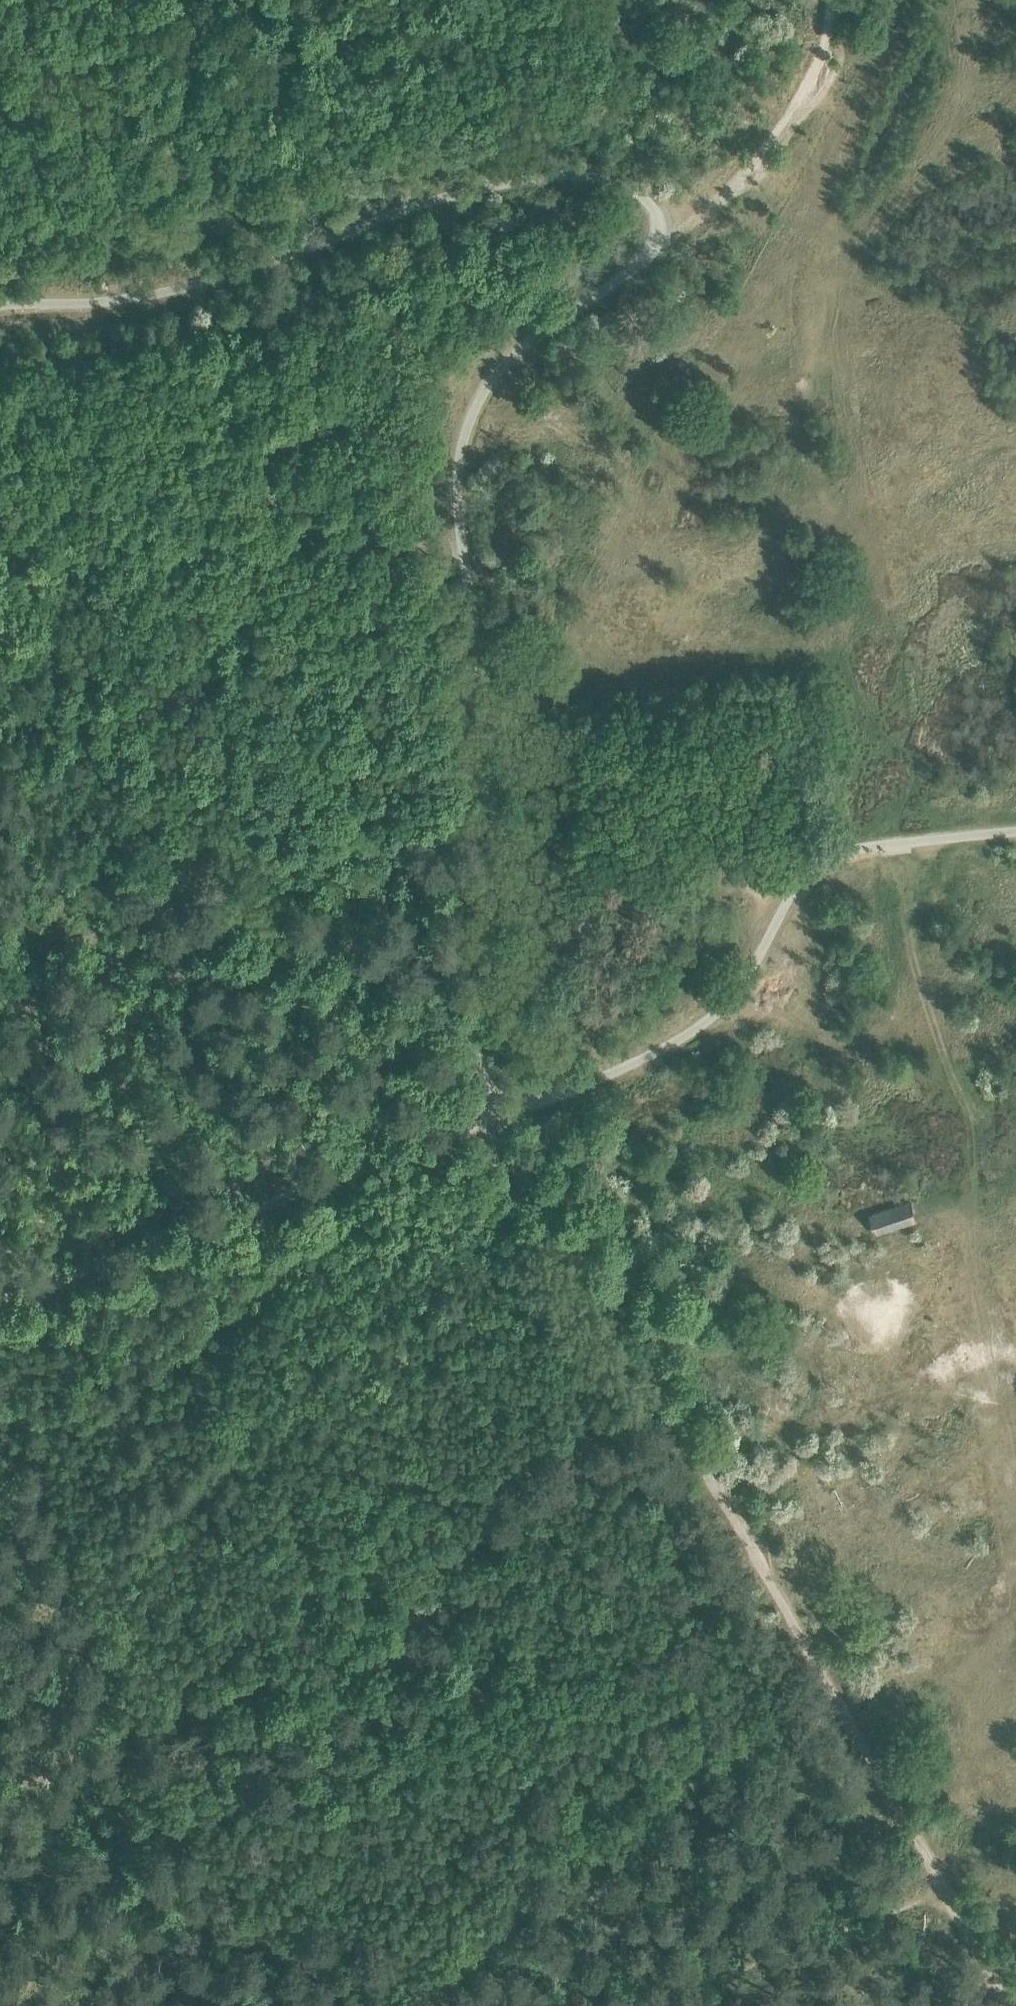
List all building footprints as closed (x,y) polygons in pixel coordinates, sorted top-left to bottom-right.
[(871,1212),(878,1232),(918,1218),(911,1198),(871,1212)]
